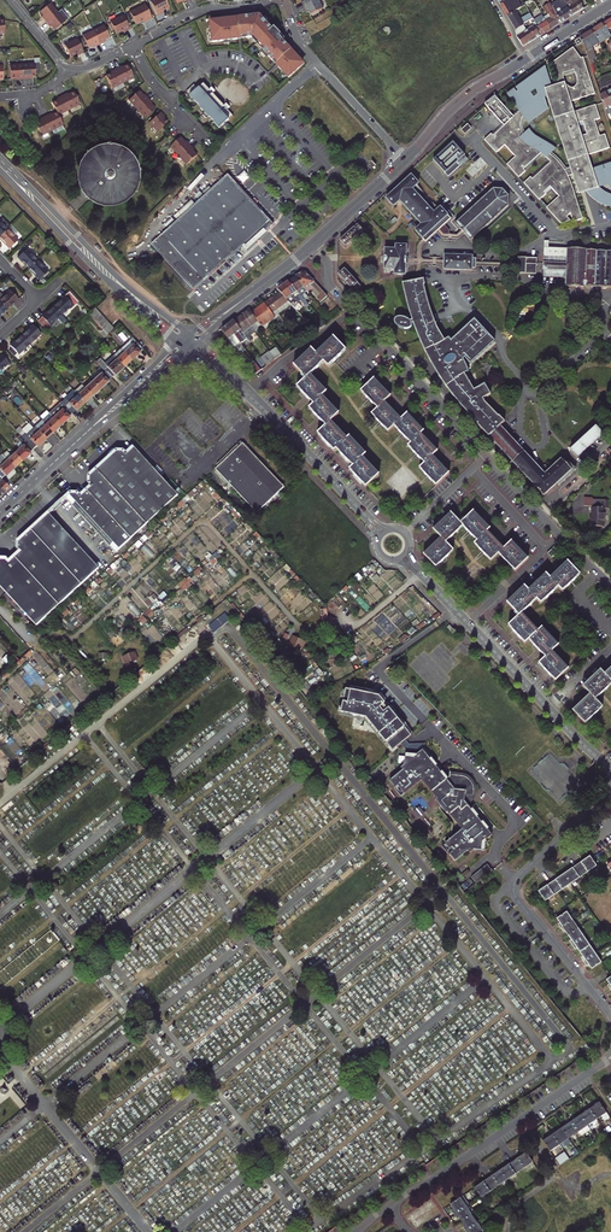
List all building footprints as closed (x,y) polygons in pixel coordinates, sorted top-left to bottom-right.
[(150,1),(156,13),(163,10),(164,9),(165,11),(170,9),(165,0),(153,0),(150,1)] [(304,6),(306,11),(308,10),(311,15),(323,9),(319,0),(317,0),(304,6)] [(512,5),(509,0),(501,5),(500,5),(507,17),(515,12),(516,11),(512,5)] [(550,4),(561,22),(572,15),(564,1),(563,0),(556,0),(550,4)] [(564,1),(572,15),(583,9),(578,0),(570,0),(569,1),(568,0),(566,0),(564,1)] [(58,12),(50,3),(40,11),(43,15),(44,17),(43,18),(46,22),(58,12)] [(561,22),(550,4),(549,3),(542,7),(547,14),(543,17),(551,29),(561,22)] [(145,4),(129,12),(135,24),(142,21),(143,20),(144,22),(152,18),(145,4)] [(65,21),(58,12),(46,22),(48,25),(50,24),(51,26),(55,30),(65,21)] [(507,17),(516,30),(523,26),(522,24),(524,23),(525,22),(527,21),(530,19),(529,18),(533,16),(531,12),(520,19),(515,12),(507,17)] [(110,22),(116,34),(122,30),(124,30),(125,31),(129,29),(122,15),(110,22)] [(211,27),(213,42),(239,39),(238,37),(247,36),(247,38),(252,38),(255,37),(265,48),(263,50),(273,61),(275,59),(281,66),(279,67),(284,73),(299,57),(295,52),(294,53),(289,47),(289,46),(280,36),(282,34),(275,27),(273,29),(264,19),(262,20),(258,15),(244,17),(244,18),(236,19),(236,18),(212,21),(213,27),(211,27)] [(543,33),(551,29),(543,17),(542,16),(535,20),(537,22),(539,26),(543,33)] [(610,36),(603,23),(592,30),(596,37),(599,43),(610,36)] [(103,25),(93,30),(100,44),(104,42),(103,40),(105,39),(109,37),(103,25)] [(531,27),(529,28),(535,38),(540,36),(535,28),(534,25),(531,27)] [(384,28),(382,30),(383,32),(384,34),(386,35),(388,35),(390,34),(391,32),(391,30),(390,28),(388,27),(386,26),(384,28)] [(535,38),(529,28),(526,30),(523,26),(516,30),(515,31),(517,36),(516,37),(522,46),(535,38)] [(93,30),(82,36),(88,48),(93,45),(95,45),(96,46),(100,44),(93,30)] [(589,42),(596,37),(592,30),(580,37),(582,43),(585,52),(592,48),(589,42)] [(64,45),(70,57),(77,53),(79,53),(79,54),(84,52),(77,38),(64,45)] [(579,38),(574,41),(577,46),(582,43),(579,38)] [(552,63),(558,84),(551,86),(545,66),(516,88),(517,90),(516,91),(514,89),(507,95),(519,112),(514,116),(495,98),(485,105),(504,125),(493,136),(491,134),(484,140),(496,153),(504,145),(515,157),(507,164),(519,177),(525,171),(523,169),(540,153),(546,158),(551,162),(532,179),(530,177),(524,183),(539,200),(546,194),(544,191),(550,186),(559,196),(546,208),(561,223),(570,221),(567,217),(570,214),(573,222),(582,219),(571,183),(568,176),(572,175),(578,194),(587,192),(590,197),(596,202),(605,206),(608,207),(610,208),(610,194),(599,187),(608,184),(610,193),(610,162),(592,168),(588,155),(609,148),(605,134),(600,136),(595,121),(600,119),(596,105),(574,112),(571,102),(595,94),(583,57),(581,58),(573,47),(552,63)] [(22,64),(10,65),(11,79),(16,78),(18,78),(18,80),(23,80),(22,64)] [(34,64),(22,64),(23,80),(27,80),(27,78),(29,77),(34,77),(34,64)] [(111,88),(133,77),(127,65),(121,68),(121,66),(110,71),(111,73),(105,76),(111,88)] [(194,85),(187,92),(191,97),(190,97),(195,103),(196,102),(201,107),(200,108),(210,119),(211,119),(215,123),(214,124),(220,130),(234,117),(228,110),(222,115),(219,112),(225,107),(213,94),(207,100),(206,98),(204,96),(210,91),(204,84),(198,90),(194,85)] [(210,91),(204,96),(206,98),(213,92),(214,93),(216,92),(212,89),(210,91)] [(129,101),(145,119),(155,109),(151,105),(152,103),(144,95),(143,96),(139,91),(129,101)] [(56,112),(58,115),(80,104),(73,92),(68,95),(67,93),(57,98),(57,100),(52,103),(56,112)] [(600,95),(606,115),(610,112),(610,103),(606,92),(600,95)] [(230,108),(227,105),(225,107),(219,112),(220,114),(227,107),(229,109),(230,108)] [(35,123),(40,134),(62,123),(58,115),(56,112),(51,115),(50,113),(40,119),(40,120),(35,123)] [(161,113),(149,123),(158,133),(168,124),(163,119),(165,117),(161,113)] [(461,130),(465,134),(471,128),(467,124),(461,130)] [(171,148),(188,166),(198,156),(193,152),(195,151),(187,142),(186,143),(181,138),(171,148)] [(467,158),(453,142),(433,160),(448,176),(467,158)] [(276,162),(274,159),(268,165),(270,167),(276,162)] [(182,216),(151,245),(182,278),(193,291),(216,270),(242,246),(243,245),(246,249),(265,231),(273,224),(272,223),(271,222),(227,174),(196,203),(192,199),(179,212),(182,216)] [(548,247),(543,247),(543,263),(537,263),(537,258),(518,257),(518,264),(476,262),(476,259),(472,259),(472,256),(444,255),(444,260),(427,259),(424,258),(422,255),(422,248),(425,241),(436,231),(442,238),(458,239),(464,233),(470,240),(508,205),(508,196),(502,189),(493,188),(455,223),(461,230),(456,234),(443,233),(439,229),(454,214),(444,204),(434,213),(412,190),(418,184),(411,176),(386,198),(393,207),(399,201),(421,225),(415,230),(422,239),(417,246),(416,275),(421,275),(421,267),(426,264),(444,265),(444,270),(472,270),(472,268),(475,268),(476,266),(517,267),(517,273),(536,274),(536,272),(542,272),(542,277),(565,278),(565,287),(610,288),(610,251),(548,247)] [(10,226),(3,219),(0,221),(0,235),(10,226)] [(345,236),(340,240),(345,246),(350,242),(351,243),(356,239),(355,238),(363,231),(358,224),(349,232),(348,231),(344,235),(345,236)] [(13,244),(18,239),(15,236),(17,233),(10,226),(0,235),(0,238),(10,247),(13,244)] [(246,249),(243,245),(242,246),(246,251),(266,232),(265,231),(246,249)] [(395,275),(405,275),(406,246),(395,245),(395,249),(385,249),(385,256),(383,256),(382,263),(384,263),(384,274),(391,274),(391,271),(395,271),(395,275)] [(18,257),(28,268),(37,259),(26,248),(22,252),(18,257)] [(48,270),(37,259),(28,268),(39,279),(48,270)] [(345,269),(338,275),(339,275),(343,280),(342,281),(346,286),(347,285),(355,293),(361,287),(353,279),(354,278),(345,269)] [(301,272),(294,277),(307,290),(310,294),(312,292),(311,290),(314,288),(319,294),(317,297),(321,301),(327,296),(306,273),(301,272)] [(307,290),(294,277),(288,281),(303,299),(307,296),(304,293),(307,290)] [(532,485),(543,496),(557,484),(571,470),(566,464),(561,459),(549,470),(546,467),(541,471),(539,469),(500,427),(504,423),(482,400),(491,395),(485,384),(474,391),(465,375),(469,372),(463,360),(465,359),(470,364),(495,341),(489,336),(488,337),(486,334),(487,333),(482,327),(480,328),(478,326),(479,325),(474,319),(451,341),(446,345),(444,342),(445,341),(444,340),(435,322),(438,321),(436,314),(432,316),(430,310),(424,285),(425,285),(424,279),(402,283),(406,301),(412,320),(410,321),(404,317),(398,317),(394,320),(395,323),(401,328),(406,329),(409,328),(413,323),(430,362),(449,391),(464,411),(533,484),(532,485)] [(303,299),(288,281),(282,285),(298,302),(300,300),(305,306),(308,304),(303,299)] [(298,302),(282,285),(277,289),(280,292),(288,301),(290,304),(292,301),(295,305),(298,302)] [(312,292),(317,297),(319,294),(314,288),(311,290),(312,292)] [(7,310),(18,299),(10,290),(3,296),(0,292),(0,302),(7,310)] [(53,306),(61,315),(69,308),(71,309),(78,302),(69,291),(53,306)] [(271,312),(288,301),(280,292),(265,303),(271,312)] [(268,325),(276,319),(271,312),(265,303),(252,313),(261,327),(267,335),(270,333),(267,329),(266,330),(265,328),(269,326),(268,325)] [(61,315),(53,306),(42,316),(37,320),(47,331),(52,327),(50,325),(61,315)] [(249,309),(242,314),(251,327),(255,324),(259,329),(261,327),(252,313),(249,309)] [(101,315),(98,312),(92,318),(95,321),(101,315)] [(234,320),(247,339),(249,338),(244,332),(251,327),(242,314),(234,320)] [(101,315),(95,321),(98,325),(104,319),(101,315)] [(319,317),(314,321),(321,328),(326,324),(319,317)] [(98,325),(101,328),(107,322),(104,319),(98,325)] [(234,320),(228,325),(241,343),(243,347),(250,342),(247,339),(234,320)] [(315,332),(321,328),(314,321),(309,325),(315,332)] [(107,322),(101,328),(103,330),(104,331),(110,325),(107,322)] [(33,324),(21,335),(30,344),(41,333),(33,324)] [(110,325),(104,331),(107,335),(113,329),(110,325)] [(222,330),(234,348),(241,343),(228,325),(222,330)] [(18,354),(30,344),(21,335),(10,345),(12,347),(16,352),(18,354)] [(121,350),(131,361),(140,353),(139,352),(142,349),(132,337),(129,340),(130,342),(121,350)] [(328,367),(345,351),(345,350),(333,337),(316,354),(324,362),(328,367)] [(275,360),(282,355),(277,348),(270,353),(275,360)] [(306,379),(310,375),(324,362),(316,354),(311,349),(294,366),(302,375),(306,379)] [(131,361),(121,350),(114,357),(124,368),(131,361)] [(275,360),(270,353),(268,352),(260,357),(267,366),(275,360)] [(0,354),(0,371),(9,362),(1,353),(0,354)] [(124,368),(114,357),(102,368),(104,371),(111,378),(114,375),(115,376),(124,368)] [(254,374),(261,369),(254,360),(248,364),(254,374)] [(92,381),(100,390),(108,382),(108,381),(111,378),(104,371),(92,381)] [(322,396),(326,392),(310,375),(306,379),(305,380),(297,387),(313,404),(322,396)] [(390,396),(380,385),(374,379),(361,391),(377,409),(384,402),(390,396)] [(85,388),(92,396),(100,390),(92,381),(85,388)] [(92,396),(85,388),(81,384),(74,391),(85,403),(92,396)] [(72,414),(85,403),(74,391),(73,391),(61,402),(72,414)] [(322,396),(313,404),(309,409),(325,426),(331,422),(339,414),(322,396)] [(50,414),(61,425),(69,417),(72,414),(61,402),(49,413),(50,414)] [(384,402),(377,409),(371,414),(388,432),(394,426),(400,420),(384,402)] [(42,420),(53,432),(61,425),(50,414),(42,420)] [(423,431),(413,420),(407,414),(400,420),(394,426),(410,444),(420,434),(423,431)] [(42,420),(34,427),(46,439),(53,432),(42,420)] [(318,434),(324,440),(329,445),(334,451),(337,449),(347,439),(331,422),(325,426),(318,434)] [(24,433),(21,436),(33,449),(37,446),(37,447),(46,439),(34,427),(26,435),(24,433)] [(570,451),(577,458),(603,434),(602,432),(603,431),(601,429),(600,431),(596,427),(570,451)] [(23,445),(14,453),(22,461),(31,453),(30,452),(33,449),(21,436),(19,434),(16,437),(23,445)] [(420,434),(410,444),(407,446),(424,464),(432,456),(437,451),(420,434)] [(366,455),(349,437),(347,439),(337,449),(342,455),(353,467),(363,458),(366,455)] [(283,487),(242,444),(215,470),(256,513),(283,487)] [(215,465),(217,466),(238,447),(236,445),(215,465)] [(72,493),(66,498),(116,553),(178,495),(155,469),(145,469),(145,458),(135,446),(127,454),(124,450),(118,450),(91,475),(90,482),(93,485),(81,496),(78,494),(72,493)] [(22,461),(14,453),(11,456),(8,452),(4,457),(7,460),(14,468),(22,461)] [(449,474),(443,468),(438,463),(432,456),(424,464),(419,469),(436,486),(449,474)] [(155,469),(145,458),(145,469),(155,469)] [(380,476),(363,458),(353,467),(350,470),(367,488),(380,476)] [(0,466),(0,478),(1,479),(5,475),(5,476),(14,468),(7,460),(0,466)] [(568,462),(566,464),(571,470),(557,484),(559,486),(575,470),(568,462)] [(1,479),(0,478),(0,487),(4,492),(9,488),(1,479)] [(609,500),(593,499),(591,519),(590,519),(589,526),(604,527),(604,508),(609,509),(609,500)] [(463,527),(477,541),(487,532),(490,529),(473,511),(464,519),(460,523),(463,527)] [(451,513),(439,524),(433,530),(441,538),(445,543),(463,527),(460,523),(459,522),(451,513)] [(49,514),(18,542),(18,548),(21,551),(9,563),(6,559),(0,559),(0,586),(18,606),(22,606),(24,604),(29,610),(27,611),(27,616),(36,626),(99,568),(49,514)] [(490,561),(498,554),(503,549),(498,543),(487,532),(477,541),(474,544),(490,561)] [(423,555),(436,568),(453,551),(445,543),(441,538),(423,555)] [(498,554),(512,569),(515,572),(528,559),(511,541),(503,549),(498,554)] [(554,548),(548,555),(552,559),(558,553),(554,548)] [(568,562),(555,574),(550,579),(559,588),(562,591),(580,575),(568,562)] [(190,575),(179,584),(184,590),(195,581),(190,575)] [(529,591),(537,600),(541,605),(559,588),(550,579),(546,575),(529,591)] [(537,600),(529,591),(525,588),(507,604),(515,613),(519,617),(522,614),(537,600)] [(22,606),(18,606),(27,616),(27,611),(29,610),(24,604),(22,606)] [(139,615),(142,612),(137,606),(134,609),(139,615)] [(321,608),(322,621),(327,620),(327,623),(334,623),(333,616),(328,617),(328,608),(321,608)] [(226,611),(209,625),(215,632),(231,618),(226,611)] [(525,644),(529,640),(539,631),(522,614),(519,617),(518,618),(509,627),(525,644)] [(144,615),(138,620),(143,625),(148,620),(144,615)] [(546,658),(552,652),(559,645),(542,628),(539,631),(529,640),(546,658)] [(291,635),(289,646),(303,650),(306,639),(291,635)] [(329,661),(331,661),(338,659),(338,658),(339,658),(339,657),(323,640),(322,640),(322,641),(319,648),(319,650),(319,651),(323,656),(324,657),(325,658),(326,659),(328,661),(329,661)] [(125,663),(139,659),(137,651),(122,654),(125,663)] [(555,682),(569,669),(552,652),(546,658),(539,664),(555,682)] [(592,677),(587,682),(582,687),(589,695),(594,700),(610,685),(610,683),(604,675),(599,671),(592,677)] [(346,689),(342,705),(341,709),(341,713),(351,714),(364,715),(384,740),(387,743),(390,747),(394,743),(409,732),(408,731),(383,700),(376,692),(374,692),(346,689)] [(601,708),(594,700),(589,695),(583,701),(572,711),(584,724),(601,708)] [(402,790),(419,776),(434,794),(432,795),(444,809),(445,808),(459,826),(442,839),(449,848),(446,851),(447,851),(452,857),(465,847),(467,849),(471,846),(479,847),(480,838),(483,836),(489,831),(485,826),(481,821),(479,819),(475,813),(471,808),(469,806),(466,803),(463,799),(465,797),(465,792),(471,792),(471,791),(471,789),(471,788),(471,787),(470,785),(470,784),(469,783),(469,782),(468,780),(467,779),(467,778),(466,777),(465,776),(464,775),(463,775),(461,774),(460,773),(459,773),(458,772),(456,772),(455,772),(454,771),(447,771),(448,769),(448,768),(447,768),(446,773),(445,775),(444,775),(440,771),(438,768),(433,762),(428,756),(427,755),(420,746),(413,751),(411,753),(402,752),(401,761),(397,764),(399,766),(387,777),(392,783),(391,783),(392,784),(395,781),(402,790)] [(583,875),(596,866),(589,857),(576,865),(583,875)] [(484,860),(468,873),(474,880),(490,867),(484,860)] [(576,865),(563,874),(570,884),(583,875),(576,865)] [(557,893),(570,884),(563,874),(550,883),(557,893)] [(538,892),(544,901),(557,893),(550,883),(538,892)] [(560,929),(572,921),(566,912),(556,919),(560,925),(558,926),(560,929)] [(564,931),(567,936),(577,929),(572,921),(560,929),(562,932),(564,931)] [(577,929),(567,936),(571,942),(570,943),(571,945),(583,938),(577,929)] [(589,946),(583,938),(571,945),(573,948),(575,947),(579,953),(589,946)] [(583,962),(594,955),(589,946),(579,953),(583,959),(581,960),(583,962)] [(600,963),(594,955),(583,962),(585,965),(586,964),(591,970),(600,963)] [(592,1105),(589,1107),(597,1119),(602,1116),(605,1120),(610,1117),(600,1103),(593,1107),(592,1105)] [(581,1115),(588,1125),(597,1119),(589,1107),(586,1109),(587,1111),(581,1115)] [(574,1118),(570,1120),(579,1132),(581,1135),(591,1129),(588,1125),(581,1115),(575,1119),(574,1118)] [(568,1124),(562,1128),(569,1138),(579,1132),(570,1120),(567,1122),(568,1124)] [(555,1130),(552,1133),(560,1145),(569,1138),(562,1128),(556,1132),(555,1130)] [(551,1151),(560,1145),(552,1133),(549,1135),(550,1136),(544,1140),(551,1151)] [(560,1164),(569,1158),(565,1151),(556,1157),(560,1164)] [(520,1171),(533,1162),(526,1152),(514,1161),(520,1171)] [(507,1180),(520,1171),(514,1161),(501,1170),(507,1180)] [(494,1188),(507,1180),(501,1170),(488,1179),(494,1188)] [(481,1197),(494,1188),(488,1179),(475,1187),(481,1197)] [(469,1204),(463,1196),(460,1198),(466,1206),(469,1204)] [(453,1212),(455,1214),(466,1206),(460,1198),(451,1204),(455,1210),(453,1212)] [(462,1221),(472,1214),(466,1206),(455,1214),(456,1217),(458,1216),(462,1221)] [(464,1228),(466,1231),(478,1222),(472,1214),(462,1221),(466,1227),(464,1228)] [(484,1231),(478,1222),(466,1231),(467,1231),(483,1231),(484,1231)]
